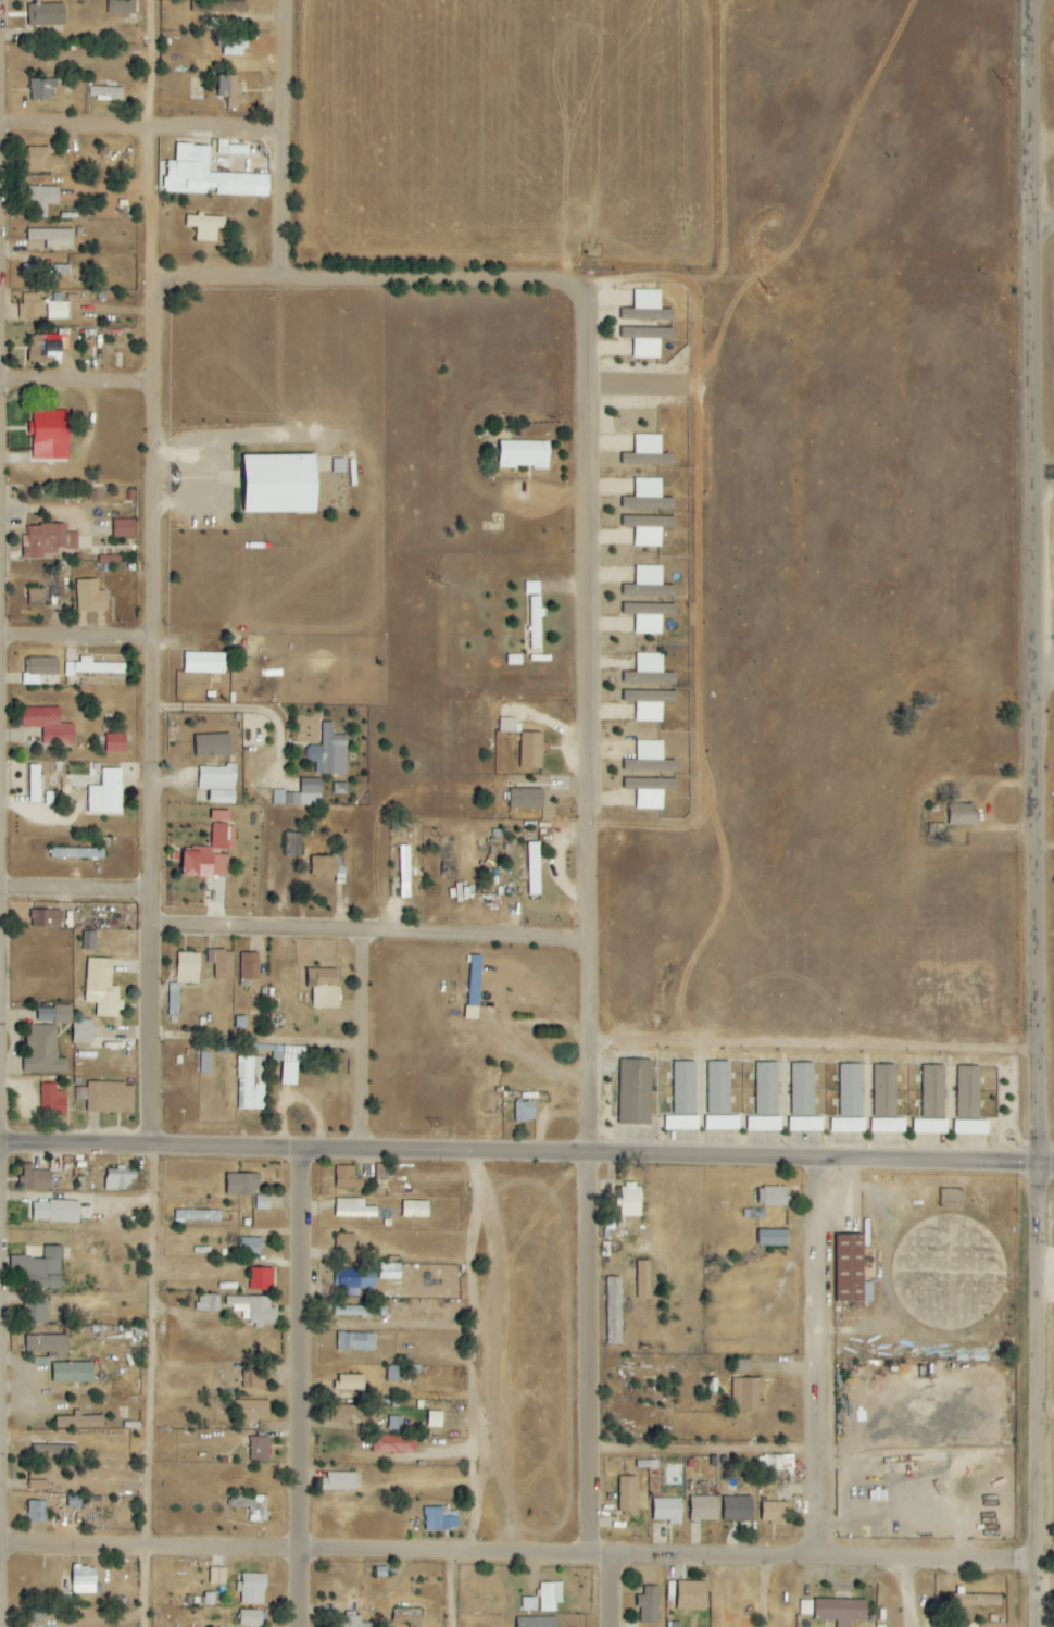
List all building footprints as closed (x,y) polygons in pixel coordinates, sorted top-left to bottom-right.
[(135,14),(135,0),(108,0),(108,13),(135,14)] [(192,2),(192,13),(208,14),(208,3),(192,2)] [(64,3),(28,4),(28,26),(65,25),(64,3)] [(220,56),(246,57),(246,36),(221,35),(220,56)] [(228,106),(247,107),(248,94),(240,94),(240,75),(219,75),(218,97),(229,97),(228,106)] [(54,79),(31,78),(31,100),(54,101),(54,79)] [(123,88),(89,87),(88,98),(122,99),(123,88)] [(229,146),(229,140),(218,139),(218,153),(241,154),(241,146),(229,146)] [(270,175),(209,173),(210,145),(176,145),(175,162),(165,161),(164,193),(207,194),(207,188),(217,189),(216,195),(269,197),(270,175)] [(50,147),(26,148),(27,168),(63,168),(63,156),(50,156),(50,147)] [(59,188),(31,187),(30,217),(47,218),(48,205),(58,205),(59,188)] [(197,228),(196,241),(217,242),(218,229),(225,229),(226,217),(186,215),(185,227),(197,228)] [(27,240),(46,241),(46,251),(73,251),(73,230),(28,229),(27,240)] [(70,266),(23,264),(23,274),(69,276),(70,266)] [(661,290),(634,290),(634,309),(622,309),(621,320),(674,321),(674,310),(661,309),(661,290)] [(66,293),(53,294),(53,302),(47,302),(48,320),(66,319),(66,293)] [(40,294),(21,294),(21,321),(46,320),(45,303),(40,303),(40,294)] [(660,358),(660,339),(674,339),(674,329),(622,328),(621,339),(633,339),(633,358),(660,358)] [(69,334),(29,337),(31,363),(54,362),(53,352),(70,351),(69,334)] [(33,460),(70,459),(69,411),(33,412),(33,423),(29,423),(29,435),(33,435),(33,460)] [(635,454),(622,453),(622,465),(674,466),(674,455),(661,454),(662,435),(635,435),(635,454)] [(549,469),(549,442),(499,441),(499,468),(549,469)] [(245,514),(317,513),(316,455),(244,456),(245,514)] [(662,497),(662,479),(635,478),(635,497),(622,497),(622,509),(675,510),(675,498),(662,497)] [(634,547),(661,547),(662,528),(675,528),(675,517),(622,516),(622,527),(635,527),(634,547)] [(135,520),(113,520),(114,538),(135,538),(135,520)] [(66,525),(24,524),(23,559),(43,560),(43,554),(57,554),(57,549),(78,549),(78,533),(66,533),(66,525)] [(663,567),(636,566),(636,585),(623,585),(623,596),(676,597),(676,586),(663,585),(663,567)] [(107,612),(107,591),(98,591),(98,580),(76,580),(77,613),(107,612)] [(525,583),(526,594),(540,594),(540,582),(525,583)] [(44,589),(28,590),(28,608),(45,607),(44,589)] [(530,597),(530,640),(542,640),(542,597),(530,597)] [(676,605),(623,604),(623,615),(635,616),(635,634),(662,635),(662,615),(676,616),(676,605)] [(225,654),(184,653),(184,674),(225,674),(225,654)] [(663,654),(636,654),(636,673),(624,673),(624,684),(676,685),(676,674),(663,673),(663,654)] [(65,663),(65,674),(125,675),(126,664),(92,664),(92,657),(80,657),(80,663),(65,663)] [(58,658),(26,658),(26,675),(34,675),(34,685),(40,685),(39,675),(59,675),(58,658)] [(676,703),(676,692),(624,691),(623,703),(636,703),(636,722),(663,722),(663,703),(676,703)] [(74,745),(74,724),(60,724),(60,708),(22,709),(22,728),(43,727),(43,746),(74,745)] [(500,733),(522,733),(522,720),(500,720),(500,733)] [(347,736),(334,736),(334,723),(322,722),(322,746),(306,746),(306,762),(316,762),(316,775),(347,775),(347,736)] [(520,769),(542,769),(543,733),(521,733),(520,769)] [(124,753),(124,734),(104,734),(104,753),(124,753)] [(194,736),(195,758),(231,757),(231,735),(194,736)] [(664,761),(664,741),(637,741),(637,761),(624,760),(624,771),(677,772),(677,761),(664,761)] [(40,765),(29,765),(29,803),(41,803),(40,765)] [(236,767),(199,766),(199,790),(209,791),(209,804),(235,805),(236,767)] [(99,813),(120,813),(120,769),(99,769),(99,813)] [(321,780),(301,779),(301,793),(273,792),(272,805),(321,806),(321,780)] [(636,810),(663,810),(663,791),(677,791),(677,780),(624,779),(624,790),(637,790),(636,810)] [(544,789),(510,788),(510,808),(544,809),(544,789)] [(979,826),(978,804),(949,805),(949,826),(979,826)] [(183,851),(182,877),(228,878),(229,850),(235,850),(236,827),(229,827),(230,812),(213,811),(211,852),(183,851)] [(285,857),(302,858),(303,834),(286,834),(285,857)] [(540,843),(528,843),(528,896),(540,896),(540,843)] [(410,846),(399,846),(400,898),(411,898),(410,846)] [(104,851),(51,849),(51,858),(104,860),(104,851)] [(336,858),(311,857),(311,879),(336,880),(336,858)] [(31,927),(61,928),(61,910),(31,909),(31,927)] [(96,932),(84,932),(84,950),(96,949),(96,932)] [(233,980),(233,950),(210,950),(210,957),(215,957),(215,980),(233,980)] [(200,953),(177,952),(177,983),(200,984),(200,953)] [(259,953),(241,953),(241,980),(259,980),(259,953)] [(481,956),(470,956),(469,1010),(479,1010),(481,956)] [(113,959),(87,958),(85,1003),(97,1003),(96,1017),(121,1018),(121,1000),(119,1000),(119,986),(112,986),(113,959)] [(339,1008),(339,969),(308,968),(307,989),(313,989),(313,1008),(339,1008)] [(180,983),(169,983),(169,1016),(179,1016),(180,983)] [(72,1006),(55,1005),(54,1023),(71,1024),(72,1006)] [(93,1044),(94,1020),(73,1020),(72,1043),(93,1044)] [(57,1025),(28,1025),(28,1057),(23,1057),(23,1073),(68,1073),(68,1059),(57,1059),(57,1025)] [(211,1052),(200,1052),(200,1074),(211,1074),(211,1052)] [(265,1057),(238,1056),(237,1110),(265,1110),(265,1057)] [(651,1124),(652,1060),(620,1060),(619,1124),(651,1124)] [(697,1062),(675,1061),(673,1114),(696,1115),(697,1062)] [(709,1115),(731,1115),(730,1061),(707,1062),(709,1115)] [(282,1085),(297,1085),(298,1062),(283,1062),(282,1085)] [(779,1062),(756,1062),(756,1116),(778,1116),(779,1062)] [(814,1116),(814,1063),(791,1063),(792,1116),(814,1116)] [(830,1133),(863,1133),(863,1064),(840,1064),(840,1118),(829,1118),(830,1133)] [(875,1118),(897,1117),(896,1065),(874,1065),(875,1118)] [(946,1065),(923,1065),(922,1120),(913,1119),(912,1134),(945,1134),(946,1065)] [(980,1066),(958,1066),(957,1120),(954,1120),(954,1134),(988,1135),(988,1121),(980,1121),(980,1066)] [(86,1112),(134,1113),(134,1083),(87,1082),(86,1112)] [(57,1084),(41,1084),(41,1116),(66,1116),(66,1091),(57,1092),(57,1084)] [(535,1102),(515,1102),(515,1121),(535,1121),(535,1102)] [(699,1116),(664,1115),(664,1130),(699,1130),(699,1116)] [(706,1131),(740,1130),(739,1116),(705,1116),(706,1131)] [(781,1132),(781,1117),(748,1116),(747,1131),(781,1132)] [(789,1132),(823,1132),(823,1118),(789,1117),(789,1132)] [(905,1119),(872,1118),(871,1132),(905,1133),(905,1119)] [(31,1170),(32,1164),(23,1164),(22,1190),(50,1191),(51,1171),(31,1170)] [(336,1189),(363,1189),(362,1179),(355,1179),(355,1166),(336,1166),(336,1189)] [(136,1169),(106,1169),(106,1190),(128,1191),(129,1180),(136,1180),(136,1169)] [(227,1194),(259,1195),(259,1174),(227,1173),(227,1194)] [(621,1216),(641,1217),(642,1185),(622,1184),(621,1216)] [(788,1187),(758,1187),(758,1206),(787,1206),(788,1187)] [(941,1208),(964,1209),(964,1189),(942,1189),(941,1208)] [(271,1196),(256,1196),(256,1210),(270,1210),(271,1196)] [(377,1218),(377,1208),(364,1207),(364,1200),(336,1199),(335,1217),(377,1218)] [(33,1201),(32,1222),(79,1223),(80,1202),(33,1201)] [(402,1217),(429,1218),(429,1201),(402,1201),(402,1217)] [(221,1211),(176,1211),(176,1220),(221,1220),(221,1211)] [(759,1247),(789,1246),(789,1230),(759,1231),(759,1247)] [(335,1252),(343,1252),(343,1260),(355,1260),(356,1234),(335,1234),(335,1252)] [(837,1302),(873,1301),(873,1282),(864,1282),(863,1235),(836,1236),(837,1302)] [(238,1256),(261,1256),(261,1238),(239,1238),(238,1256)] [(61,1246),(44,1246),(44,1259),(25,1258),(24,1289),(60,1290),(61,1246)] [(637,1260),(637,1299),(651,1299),(650,1260),(637,1260)] [(250,1290),(273,1291),(274,1268),(250,1268),(250,1290)] [(359,1289),(376,1289),(376,1268),(334,1269),(335,1296),(359,1295),(359,1289)] [(622,1277),(607,1277),(606,1345),(621,1345),(622,1277)] [(219,1311),(220,1295),(197,1295),(197,1311),(219,1311)] [(47,1323),(47,1296),(24,1296),(24,1323),(47,1323)] [(276,1309),(270,1309),(270,1296),(226,1297),(226,1306),(242,1306),(242,1323),(277,1322),(276,1309)] [(386,1308),(334,1306),(333,1316),(386,1318),(386,1308)] [(374,1351),(374,1333),(337,1333),(337,1351),(374,1351)] [(24,1352),(65,1352),(65,1336),(24,1336),(24,1352)] [(750,1372),(750,1361),(737,1360),(737,1372),(750,1372)] [(50,1381),(91,1381),(91,1362),(50,1362),(50,1381)] [(243,1389),(269,1389),(269,1371),(243,1371),(243,1389)] [(364,1375),(339,1375),(339,1390),(365,1390),(364,1375)] [(762,1378),(732,1379),(733,1401),(740,1401),(740,1413),(767,1412),(766,1401),(763,1401),(762,1378)] [(269,1400),(238,1401),(239,1421),(270,1420),(269,1400)] [(334,1405),(334,1423),(362,1424),(363,1406),(334,1405)] [(442,1428),(443,1412),(427,1412),(427,1428),(442,1428)] [(56,1417),(56,1428),(103,1427),(103,1416),(77,1416),(56,1417)] [(416,1436),(373,1435),(373,1454),(416,1455),(416,1436)] [(269,1437),(250,1437),(251,1461),(270,1461),(269,1437)] [(33,1455),(77,1456),(77,1443),(33,1442),(33,1455)] [(357,1473),(324,1473),(323,1490),(357,1491),(357,1473)] [(638,1515),(637,1477),(619,1477),(619,1515),(638,1515)] [(249,1522),(267,1522),(268,1497),(231,1496),(231,1507),(250,1508),(249,1522)] [(718,1521),(718,1496),(690,1497),(690,1521),(718,1521)] [(724,1521),(753,1521),(752,1497),(724,1497),(724,1521)] [(652,1521),(670,1521),(670,1525),(682,1526),(682,1499),(653,1498),(652,1521)] [(47,1523),(47,1502),(28,1501),(28,1523),(47,1523)] [(789,1524),(790,1503),(762,1502),(761,1524),(789,1524)] [(459,1511),(449,1511),(449,1507),(425,1508),(425,1531),(459,1530),(459,1511)] [(96,1594),(96,1568),(72,1569),(73,1594),(96,1594)] [(210,1584),(226,1585),(226,1569),(210,1568),(210,1584)] [(265,1606),(266,1575),(242,1574),(242,1583),(237,1582),(237,1593),(241,1593),(241,1605),(265,1606)] [(708,1582),(678,1581),(677,1610),(707,1611),(708,1582)] [(639,1624),(659,1624),(659,1586),(644,1586),(644,1596),(639,1596),(639,1624)] [(964,1605),(1002,1606),(1002,1596),(964,1595),(964,1605)] [(815,1599),(815,1621),(837,1621),(837,1626),(851,1626),(851,1621),(867,1622),(867,1600),(815,1599)] [(800,1615),(813,1615),(812,1601),(800,1601),(800,1615)] [(262,1626),(263,1611),(240,1611),(240,1626),(262,1626)] [(372,1624),(361,1623),(361,1616),(340,1616),(339,1626),(372,1626),(372,1624)] [(517,1626),(557,1626),(557,1618),(517,1618),(517,1626)]
